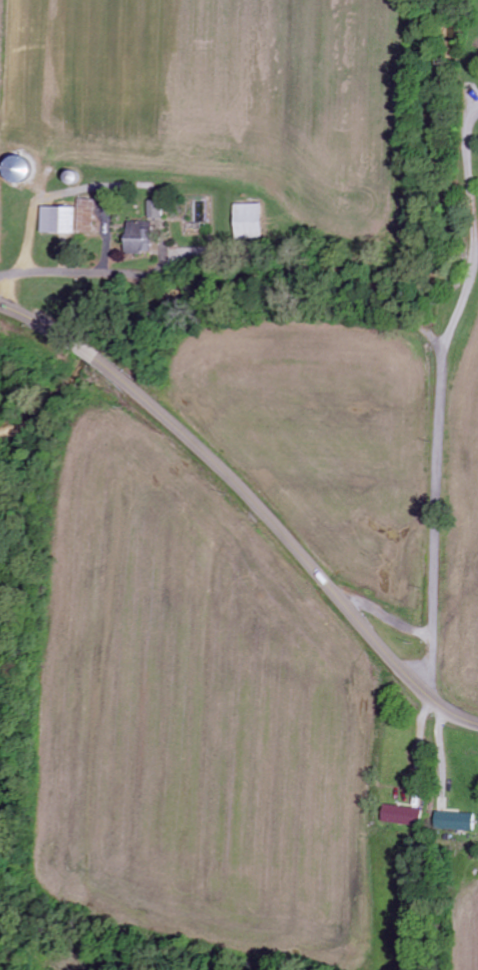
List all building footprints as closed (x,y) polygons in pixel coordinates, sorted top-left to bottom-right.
[(95,200),(78,200),(77,233),(94,233),(95,200)] [(156,253),(155,220),(163,220),(162,201),(148,201),(149,222),(127,222),(127,254),(156,253)] [(235,205),(236,238),(263,237),(263,205),(235,205)] [(41,234),(73,234),(74,208),(42,207),(41,234)] [(382,824),(420,827),(421,809),(384,806),(382,824)] [(474,832),(475,815),(437,813),(436,830),(474,832)]
